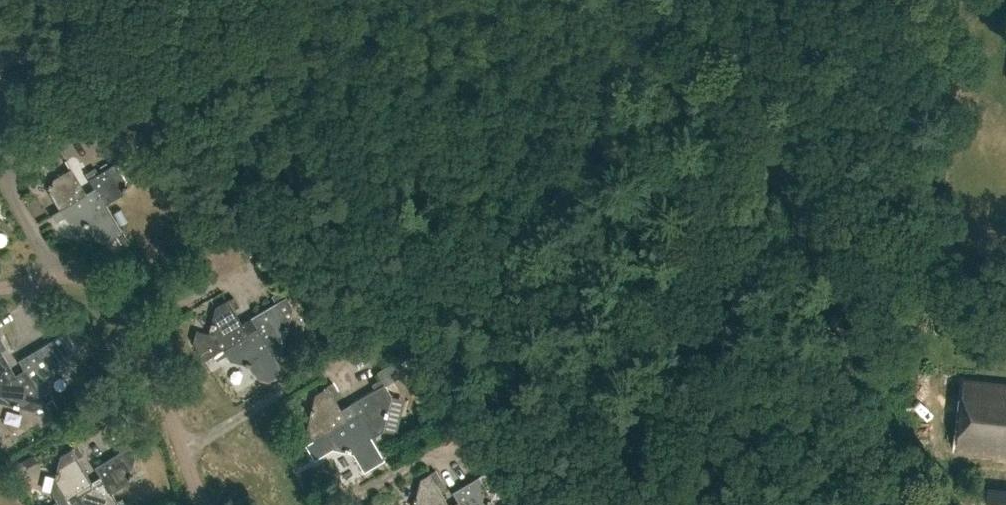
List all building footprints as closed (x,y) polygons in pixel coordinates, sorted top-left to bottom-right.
[(104,205),(106,204),(122,195),(123,190),(126,191),(128,185),(125,184),(126,181),(117,164),(124,160),(123,159),(98,173),(95,168),(86,173),(95,189),(104,205)] [(50,193),(59,209),(86,193),(67,160),(65,161),(70,169),(53,179),(52,183),(50,182),(48,188),(51,189),(50,193)] [(104,205),(95,189),(86,193),(59,209),(60,210),(52,215),(56,222),(66,216),(68,220),(90,226),(98,239),(106,241),(122,232),(106,204),(104,205)] [(11,240),(6,229),(0,232),(0,246),(11,240)] [(273,354),(274,354),(283,349),(288,330),(289,331),(290,325),(289,325),(293,308),(283,290),(271,296),(275,303),(252,317),(257,327),(273,354)] [(214,353),(222,348),(247,333),(234,310),(240,307),(234,297),(215,307),(209,334),(196,330),(193,343),(204,361),(214,354),(214,353)] [(273,354),(257,327),(247,333),(222,348),(214,353),(214,354),(217,360),(226,354),(230,360),(251,366),(259,379),(269,382),(284,373),(274,354),(273,354)] [(40,396),(45,405),(46,404),(52,415),(59,410),(53,399),(46,404),(41,396),(49,391),(56,366),(73,355),(75,349),(65,332),(18,360),(24,370),(40,396)] [(15,375),(1,351),(7,348),(1,339),(0,337),(0,384),(15,375)] [(24,370),(15,375),(0,384),(0,402),(13,406),(19,408),(19,407),(34,411),(45,405),(40,396),(24,370)] [(371,438),(371,437),(383,430),(387,416),(388,417),(390,410),(388,410),(392,396),(381,379),(372,384),(375,389),(350,404),(356,414),(371,438)] [(965,380),(957,451),(1005,456),(1005,385),(965,380)] [(324,433),(347,419),(334,396),(339,393),(333,382),(326,386),(327,388),(315,395),(312,409),(311,409),(310,414),(311,414),(307,430),(313,440),(324,434),(324,433)] [(371,438),(356,414),(347,419),(324,433),(324,434),(313,440),(317,446),(328,440),(330,444),(346,448),(346,450),(351,451),(352,449),(368,453),(377,447),(371,437),(371,438)] [(955,434),(955,414),(944,414),(944,434),(955,434)] [(66,497),(92,482),(78,459),(84,455),(78,446),(60,456),(51,492),(57,502),(66,497)] [(112,493),(128,483),(130,478),(132,479),(134,473),(131,473),(135,456),(129,447),(95,467),(101,477),(118,504),(125,504),(122,499),(118,501),(112,493)] [(436,484),(441,481),(435,471),(421,479),(417,497),(414,496),(413,502),(415,502),(414,504),(449,504),(436,484)] [(487,504),(490,504),(492,499),(490,498),(491,494),(480,476),(453,492),(459,502),(460,504),(487,504)] [(101,477),(92,482),(66,497),(57,502),(59,504),(69,504),(70,504),(71,504),(118,504),(101,477)]
